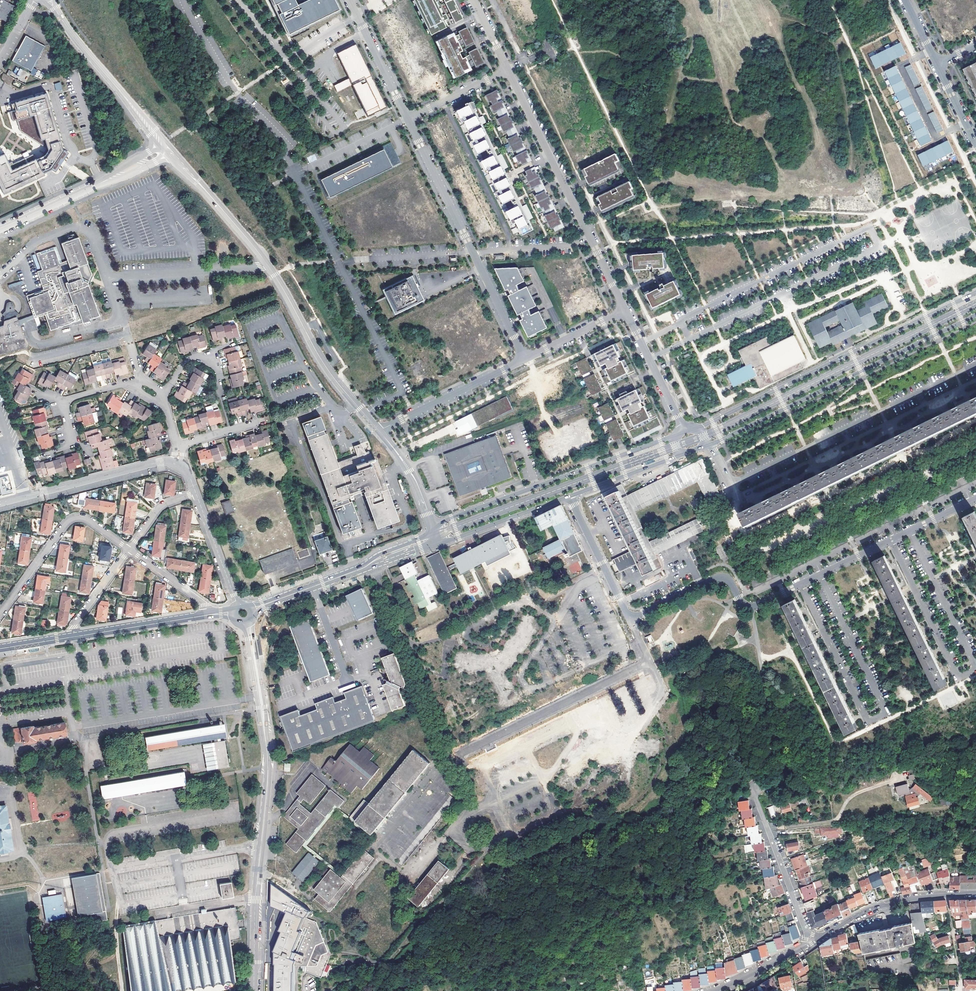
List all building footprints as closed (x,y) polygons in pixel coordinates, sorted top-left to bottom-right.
[(7,22),(16,7),(8,2),(10,0),(0,0),(0,18),(7,22)] [(288,37),(343,10),(338,0),(302,0),(300,1),(300,0),(269,0),(288,37)] [(430,35),(448,26),(446,21),(445,19),(447,18),(446,15),(445,15),(443,16),(435,0),(414,0),(430,35)] [(443,16),(445,15),(437,0),(435,0),(443,16)] [(455,23),(463,19),(461,15),(454,0),(444,0),(455,23)] [(938,10),(948,5),(945,0),(938,0),(934,2),(938,10)] [(939,13),(943,21),(953,16),(949,8),(939,13)] [(966,15),(959,19),(964,29),(972,25),(966,15)] [(953,22),(945,26),(951,36),(958,32),(953,22)] [(453,32),(435,41),(453,78),(471,69),(470,67),(474,65),(483,60),(478,50),(469,55),(462,58),(459,52),(462,50),(460,46),(464,44),(473,40),(468,29),(459,34),(454,36),(453,32)] [(16,52),(12,60),(31,71),(45,46),(26,36),(18,49),(17,51),(16,52)] [(387,107),(356,43),(337,53),(349,79),(352,85),(368,116),(387,107)] [(901,43),(893,47),(898,57),(906,54),(901,43)] [(893,47),(885,50),(891,61),(898,57),(893,47)] [(885,50),(878,54),(883,65),(891,61),(885,50)] [(870,57),(875,68),(883,65),(878,54),(870,57)] [(965,69),(975,92),(975,63),(965,69)] [(920,83),(911,64),(905,67),(914,86),(920,83)] [(885,72),(888,79),(899,73),(895,66),(885,72)] [(16,75),(20,76),(22,69),(16,67),(14,72),(17,73),(16,75)] [(963,69),(975,96),(975,92),(965,69),(963,69)] [(888,79),(891,86),(902,80),(899,73),(888,79)] [(352,85),(349,79),(335,86),(338,92),(352,85)] [(891,86),(895,94),(906,88),(902,80),(891,86)] [(932,108),(921,86),(915,89),(926,111),(932,108)] [(899,101),(910,96),(906,88),(895,94),(899,101)] [(498,90),(486,95),(490,102),(491,101),(493,105),(501,101),(498,93),(499,93),(498,90)] [(4,194),(45,175),(43,173),(52,169),(64,151),(47,93),(15,102),(17,109),(10,111),(13,121),(20,119),(34,115),(41,140),(45,139),(47,150),(45,155),(37,159),(13,170),(9,163),(5,154),(0,156),(0,186),(4,194)] [(899,101),(903,109),(914,103),(910,96),(899,101)] [(501,101),(493,105),(491,106),(494,112),(496,111),(498,115),(506,111),(503,104),(504,103),(503,100),(501,101)] [(473,102),(454,111),(514,235),(520,232),(521,234),(533,229),(529,220),(523,206),(505,169),(499,155),(484,124),(480,117),(478,111),(473,102)] [(903,109),(906,116),(917,111),(914,103),(903,109)] [(362,108),(354,113),(358,119),(365,115),(362,108)] [(506,111),(498,115),(500,118),(498,119),(501,126),(503,125),(512,120),(511,117),(510,118),(506,111)] [(906,116),(910,124),(921,119),(917,111),(906,116)] [(943,130),(933,112),(928,114),(937,133),(943,130)] [(34,115),(20,119),(24,133),(47,150),(45,139),(41,140),(34,115)] [(910,124),(914,132),(925,126),(921,119),(910,124)] [(514,123),(512,120),(503,125),(506,132),(504,133),(506,136),(516,131),(512,124),(514,123)] [(914,132),(917,139),(928,134),(925,126),(914,132)] [(516,131),(506,136),(511,146),(513,145),(522,140),(521,137),(519,138),(516,131)] [(917,139),(921,146),(932,141),(928,134),(917,139)] [(515,148),(512,149),(516,156),(518,155),(526,151),(522,144),(524,143),(522,140),(513,145),(515,148)] [(948,141),(940,144),(946,155),(953,152),(948,141)] [(392,164),(330,196),(331,198),(402,162),(392,142),(383,147),(392,164)] [(940,144),(933,148),(938,159),(946,155),(940,144)] [(352,162),(321,178),(330,196),(392,164),(383,147),(370,153),(352,162)] [(933,148),(925,152),(930,162),(938,159),(933,148)] [(526,151),(518,155),(523,165),(531,161),(527,154),(529,153),(527,150),(526,151)] [(918,155),(923,166),(930,162),(925,152),(918,155)] [(502,153),(499,155),(505,169),(509,167),(502,153)] [(588,175),(586,177),(589,183),(619,169),(616,162),(620,160),(616,153),(585,169),(588,175)] [(9,163),(13,170),(37,159),(34,154),(14,163),(13,161),(9,163)] [(537,174),(534,167),(526,171),(527,175),(525,176),(529,182),(540,177),(539,174),(537,174)] [(619,169),(589,183),(590,185),(620,171),(619,169)] [(541,180),(540,177),(529,182),(532,189),(534,188),(535,191),(543,187),(540,180),(541,180)] [(599,204),(603,211),(634,195),(632,189),(633,188),(630,181),(599,197),(602,203),(599,204)] [(543,187),(535,191),(536,192),(534,193),(538,202),(550,197),(548,194),(547,195),(543,187)] [(603,211),(603,213),(635,197),(634,195),(603,211)] [(550,197),(538,202),(540,206),(542,205),(545,211),(553,207),(550,200),(551,200),(550,197)] [(526,204),(523,206),(529,220),(533,218),(526,204)] [(553,207),(545,211),(546,212),(543,213),(548,222),(560,217),(558,214),(557,214),(553,207)] [(561,220),(560,217),(548,222),(550,226),(552,225),(555,232),(563,228),(560,220),(561,220)] [(16,317),(19,327),(22,326),(23,323),(33,319),(35,324),(38,322),(35,314),(42,312),(48,327),(66,320),(64,315),(66,314),(68,319),(71,318),(74,326),(90,321),(89,318),(98,315),(87,284),(89,283),(88,281),(90,276),(75,238),(58,245),(66,264),(60,267),(53,248),(34,256),(39,269),(34,271),(40,287),(22,293),(30,312),(16,317)] [(635,270),(648,269),(648,267),(654,267),(654,269),(665,268),(664,253),(633,255),(635,270)] [(534,267),(519,268),(523,277),(529,274),(533,284),(528,286),(529,290),(535,287),(538,294),(533,297),(534,300),(540,297),(545,308),(540,311),(544,320),(550,318),(546,310),(553,306),(534,267)] [(519,268),(495,268),(506,291),(509,289),(510,292),(511,295),(509,296),(518,315),(521,314),(522,316),(523,319),(521,320),(529,337),(548,328),(544,320),(540,311),(532,315),(529,310),(537,306),(534,300),(533,297),(529,290),(528,286),(520,290),(517,285),(525,281),(523,277),(519,268)] [(383,289),(395,313),(427,298),(419,282),(417,282),(413,274),(383,289)] [(659,288),(647,294),(654,308),(682,295),(675,281),(665,285),(666,287),(660,290),(659,288)] [(810,324),(822,348),(833,342),(834,344),(880,323),(875,314),(890,307),(884,294),(866,302),(868,307),(858,311),(854,303),(810,324)] [(14,316),(13,314),(14,313),(15,306),(12,306),(8,305),(7,308),(5,309),(1,306),(0,308),(0,313),(1,313),(0,315),(0,320),(14,316)] [(16,317),(15,318),(14,316),(0,320),(2,328),(0,328),(0,355),(27,348),(25,344),(19,327),(16,317)] [(212,328),(215,339),(220,338),(219,336),(227,334),(227,335),(233,334),(234,336),(239,335),(236,323),(231,324),(230,323),(224,324),(223,322),(216,324),(217,326),(212,328)] [(178,341),(181,351),(186,350),(186,348),(200,344),(201,346),(205,345),(202,335),(198,336),(197,334),(183,337),(184,340),(178,341)] [(729,374),(735,387),(756,377),(762,387),(804,367),(802,361),(807,359),(796,335),(774,346),(770,337),(741,350),(749,366),(729,374)] [(620,341),(593,355),(596,360),(598,359),(602,366),(607,363),(618,358),(620,357),(617,351),(623,347),(620,341)] [(151,367),(156,370),(161,373),(160,375),(165,379),(171,369),(166,366),(167,364),(161,361),(163,358),(154,353),(157,348),(149,344),(144,352),(148,354),(145,359),(154,364),(151,367)] [(235,346),(225,349),(226,353),(229,352),(233,367),(230,368),(233,381),(231,381),(233,387),(244,385),(242,379),(244,378),(240,366),(243,365),(238,350),(236,350),(235,346)] [(586,358),(576,363),(582,375),(593,370),(586,358)] [(618,358),(607,363),(609,367),(619,362),(618,358)] [(102,362),(103,366),(107,380),(112,378),(111,374),(115,373),(112,365),(112,362),(111,360),(102,362)] [(607,386),(635,372),(631,364),(625,367),(622,360),(619,362),(609,367),(606,368),(609,375),(603,378),(607,386)] [(115,373),(115,375),(118,374),(122,373),(123,376),(129,374),(126,363),(120,364),(119,363),(112,365),(115,373)] [(98,381),(98,383),(107,380),(103,366),(94,368),(95,370),(98,381)] [(205,372),(196,367),(193,371),(195,372),(191,379),(192,379),(190,384),(185,381),(179,391),(178,390),(175,395),(185,401),(187,396),(189,397),(192,390),(195,392),(199,385),(204,377),(203,377),(205,372)] [(82,375),(86,386),(91,385),(91,383),(98,381),(95,370),(88,372),(88,374),(82,375)] [(18,375),(15,381),(21,384),(25,387),(28,380),(31,381),(34,377),(23,371),(20,376),(18,375)] [(56,378),(55,380),(60,382),(58,387),(65,391),(67,386),(71,388),(76,380),(68,376),(60,371),(56,378)] [(44,374),(38,384),(43,387),(45,384),(51,388),(55,380),(56,378),(50,375),(49,376),(44,374)] [(595,374),(584,379),(592,395),(602,390),(595,374)] [(25,387),(21,384),(17,391),(19,392),(16,399),(15,402),(22,405),(26,404),(27,402),(29,398),(27,397),(31,390),(25,387)] [(643,386),(615,400),(618,405),(620,404),(624,411),(629,408),(640,403),(643,402),(639,396),(646,393),(643,386)] [(115,394),(109,403),(114,405),(112,408),(127,417),(130,412),(137,416),(138,414),(143,417),(148,408),(143,405),(142,407),(132,401),(130,405),(118,398),(119,397),(115,394)] [(513,409),(496,418),(496,419),(515,410),(507,394),(467,413),(474,428),(478,426),(472,414),(507,397),(513,409)] [(507,397),(472,414),(478,426),(496,418),(513,409),(507,397)] [(971,417),(975,415),(975,414),(975,397),(968,401),(964,403),(971,417)] [(230,404),(233,413),(238,412),(239,415),(247,413),(246,410),(251,408),(252,411),(255,410),(256,412),(264,409),(261,399),(256,400),(256,399),(249,401),(248,399),(230,404)] [(609,403),(598,408),(605,421),(615,416),(609,403)] [(640,403),(629,408),(631,412),(641,407),(640,403)] [(953,425),(971,417),(964,403),(946,412),(953,425)] [(84,412),(79,413),(81,421),(86,419),(88,424),(96,422),(94,413),(92,404),(83,407),(84,412)] [(284,413),(286,420),(311,411),(309,405),(301,407),(301,406),(297,407),(298,409),(284,413)] [(631,420),(625,423),(633,440),(652,430),(662,426),(654,409),(647,412),(644,406),(641,407),(631,412),(628,414),(631,420)] [(45,408),(34,411),(35,417),(34,417),(37,429),(35,430),(40,445),(42,444),(43,448),(53,445),(52,441),(50,442),(46,427),(48,426),(44,414),(47,413),(45,408)] [(182,419),(186,434),(195,431),(194,429),(203,426),(203,424),(210,422),(214,421),(214,423),(223,420),(220,410),(215,411),(214,409),(200,413),(200,416),(187,420),(187,418),(182,419)] [(308,439),(331,503),(343,535),(361,528),(352,500),(354,499),(353,495),(360,492),(365,491),(366,496),(377,525),(387,522),(390,520),(396,518),(375,463),(368,451),(366,452),(357,455),(337,462),(327,432),(325,433),(323,429),(325,428),(320,415),(302,422),(306,435),(307,434),(309,438),(308,439)] [(617,419),(606,424),(614,440),(624,435),(617,419)] [(909,430),(915,444),(934,434),(928,421),(909,430)] [(159,428),(162,427),(161,422),(149,425),(150,426),(148,427),(151,439),(143,441),(144,445),(148,444),(149,447),(151,446),(152,451),(162,448),(161,443),(159,444),(157,437),(162,436),(159,428)] [(104,459),(101,460),(104,470),(115,467),(113,461),(112,457),(114,456),(112,449),(111,449),(108,440),(103,441),(101,434),(99,434),(98,429),(87,432),(88,438),(90,437),(92,445),(95,444),(96,448),(100,447),(104,459)] [(237,439),(231,441),(233,451),(239,449),(240,452),(255,448),(254,445),(259,444),(259,446),(266,444),(265,443),(271,441),(268,430),(262,432),(263,434),(256,435),(256,434),(251,435),(252,437),(237,441),(237,439)] [(899,452),(915,444),(909,430),(893,438),(852,458),(859,472),(899,452)] [(496,435),(444,454),(459,496),(479,489),(483,488),(485,487),(511,477),(496,435)] [(361,443),(354,446),(357,455),(366,452),(361,443)] [(203,450),(198,451),(201,462),(206,460),(207,462),(221,458),(221,459),(226,457),(223,444),(218,445),(219,447),(204,452),(203,450)] [(35,463),(34,463),(38,474),(44,472),(45,474),(50,472),(50,474),(64,470),(63,468),(69,467),(69,469),(76,467),(76,466),(81,465),(78,453),(73,454),(73,456),(66,458),(66,456),(60,458),(61,460),(47,464),(46,462),(41,463),(39,456),(33,458),(35,463)] [(840,481),(859,472),(852,458),(834,467),(840,481)] [(623,498),(629,511),(700,476),(702,480),(709,495),(717,491),(702,460),(627,496),(623,498)] [(926,496),(929,502),(975,479),(975,471),(926,496)] [(698,482),(702,480),(700,476),(629,511),(631,514),(635,512),(698,482)] [(815,476),(796,485),(803,499),(822,490),(815,476)] [(167,479),(165,494),(167,494),(170,494),(174,495),(176,481),(167,479)] [(719,495),(717,491),(709,495),(702,480),(698,482),(707,501),(719,495)] [(150,498),(154,498),(156,485),(147,483),(145,497),(147,497),(150,498)] [(613,559),(616,564),(636,554),(607,496),(619,490),(623,498),(627,496),(622,484),(601,494),(629,552),(613,559)] [(747,527),(803,499),(796,485),(782,492),(740,513),(747,527)] [(485,487),(479,489),(482,496),(488,493),(485,487)] [(631,514),(629,511),(623,498),(619,490),(607,496),(636,554),(640,562),(645,574),(657,568),(651,557),(647,549),(631,514)] [(101,500),(86,498),(85,503),(84,507),(99,510),(101,500)] [(233,498),(225,501),(230,514),(238,511),(233,498)] [(116,502),(101,500),(99,510),(114,512),(116,502)] [(128,502),(126,516),(135,518),(137,503),(128,502)] [(45,505),(43,519),(52,520),(54,507),(50,506),(46,506),(45,505)] [(570,557),(577,554),(584,550),(568,518),(562,506),(560,507),(538,518),(536,519),(542,531),(555,525),(562,539),(544,548),(549,558),(567,549),(568,553),(565,554),(566,557),(570,555),(570,557)] [(183,508),(181,522),(190,524),(193,510),(183,508)] [(635,512),(631,514),(647,549),(695,525),(699,533),(703,531),(697,519),(649,542),(635,512)] [(123,532),(127,532),(132,533),(133,533),(135,518),(126,516),(123,532)] [(51,533),(52,520),(43,519),(41,532),(51,533)] [(390,520),(387,522),(387,523),(382,525),(384,530),(392,526),(390,520)] [(181,522),(178,539),(188,541),(190,524),(181,522)] [(157,525),(155,540),(165,541),(167,526),(165,526),(157,525)] [(695,525),(647,549),(651,557),(655,555),(699,533),(695,525)] [(74,539),(78,540),(82,541),(83,541),(85,527),(76,526),(74,539)] [(325,531),(314,535),(321,554),(332,550),(325,531)] [(28,534),(23,533),(20,549),(30,550),(31,537),(28,536),(28,534)] [(447,569),(440,554),(429,559),(446,594),(457,588),(449,573),(452,572),(451,570),(458,567),(462,574),(486,562),(488,566),(511,554),(509,550),(514,547),(511,545),(510,537),(504,540),(502,535),(478,548),(479,550),(471,554),(470,552),(455,559),(457,564),(450,567),(450,568),(447,569)] [(165,541),(155,540),(154,543),(148,543),(147,551),(153,551),(152,555),(154,555),(158,556),(162,556),(165,541)] [(61,543),(59,557),(68,558),(70,545),(61,543)] [(100,559),(103,559),(107,559),(110,560),(112,546),(102,545),(100,559)] [(307,554),(299,557),(300,560),(311,555),(308,547),(305,548),(307,554)] [(292,548),(259,560),(265,574),(298,562),(292,548)] [(297,551),(299,557),(307,554),(305,548),(297,551)] [(30,550),(20,549),(19,563),(26,564),(28,564),(30,550)] [(584,550),(577,554),(581,561),(587,558),(586,555),(584,550)] [(616,564),(612,566),(616,574),(640,562),(636,554),(616,564)] [(661,566),(655,555),(651,557),(657,568),(661,566)] [(887,585),(891,593),(893,598),(937,687),(946,682),(944,677),(945,677),(944,675),(941,669),(940,669),(934,655),(933,652),(930,647),(923,633),(924,633),(922,630),(920,625),(919,625),(912,611),(913,610),(912,608),(909,602),(908,603),(904,593),(901,588),(902,588),(901,585),(898,579),(897,579),(892,569),(893,569),(892,567),(889,562),(885,555),(875,560),(887,585)] [(66,571),(68,558),(59,557),(57,569),(66,571)] [(182,560),(169,558),(168,559),(168,561),(167,567),(180,569),(182,560)] [(590,563),(587,558),(581,561),(584,566),(590,563)] [(193,571),(194,569),(195,562),(182,560),(180,569),(193,571)] [(582,569),(578,561),(568,566),(573,574),(582,569)] [(208,564),(204,564),(202,577),(211,579),(213,565),(208,564)] [(406,565),(401,568),(409,585),(406,586),(409,593),(412,591),(415,597),(412,599),(414,604),(418,603),(421,609),(426,606),(429,612),(438,608),(435,602),(429,605),(426,599),(438,593),(429,575),(417,581),(415,575),(418,574),(414,564),(408,567),(406,565)] [(84,566),(83,578),(92,579),(94,567),(84,566)] [(127,566),(125,579),(134,581),(136,568),(127,566)] [(38,575),(36,588),(45,590),(47,576),(38,575)] [(211,579),(202,577),(200,591),(202,591),(206,592),(214,593),(215,586),(210,585),(211,579)] [(83,578),(80,591),(90,592),(92,579),(83,578)] [(132,594),(134,581),(125,579),(123,593),(132,594)] [(165,585),(162,584),(157,584),(156,584),(154,597),(164,598),(165,585)] [(891,593),(887,585),(881,588),(884,596),(891,593)] [(43,603),(45,590),(36,588),(34,602),(43,603)] [(347,596),(359,621),(374,614),(362,589),(347,596)] [(62,596),(60,610),(70,611),(71,597),(67,596),(62,596)] [(152,610),(154,610),(158,611),(162,611),(164,598),(154,597),(152,610)] [(785,604),(798,630),(801,637),(846,731),(857,726),(854,721),(855,721),(854,718),(851,712),(850,713),(844,699),(843,696),(840,690),(840,691),(833,677),(834,677),(832,674),(830,668),(829,669),(822,655),(823,654),(822,652),(819,646),(818,647),(811,632),(812,632),(810,628),(808,623),(807,624),(802,614),(803,613),(801,609),(799,605),(798,606),(795,599),(785,604)] [(106,620),(108,606),(109,606),(109,602),(103,601),(102,605),(100,605),(97,619),(106,620)] [(132,616),(135,616),(136,612),(137,602),(129,601),(126,615),(128,615),(132,616)] [(15,619),(24,620),(26,608),(17,606),(15,619)] [(58,623),(61,623),(64,624),(68,624),(70,611),(60,610),(58,623)] [(24,620),(15,619),(13,633),(22,634),(24,620)] [(309,620),(291,627),(312,680),(329,674),(309,620)] [(794,640),(801,637),(798,630),(791,633),(794,640)] [(651,635),(645,637),(648,643),(654,641),(651,635)] [(621,655),(617,649),(625,645),(623,640),(610,647),(615,658),(616,657),(621,655)] [(604,663),(601,657),(606,655),(604,650),(593,655),(599,666),(601,665),(604,663)] [(627,665),(624,659),(629,656),(627,652),(621,655),(616,657),(621,668),(627,665)] [(387,685),(384,686),(390,701),(395,700),(396,703),(391,704),(394,711),(406,707),(400,692),(402,687),(405,689),(407,684),(396,653),(383,658),(388,671),(392,669),(393,672),(389,674),(391,680),(390,682),(389,681),(387,685)] [(612,673),(609,667),(614,664),(612,659),(604,663),(601,665),(606,675),(612,673)] [(280,714),(293,750),(373,722),(361,686),(345,692),(347,698),(335,702),(333,696),(315,702),(317,709),(301,715),(298,708),(280,714)] [(637,692),(644,697),(646,693),(640,689),(637,692)] [(637,692),(633,699),(643,706),(648,700),(644,697),(637,692)] [(633,699),(628,705),(635,710),(639,712),(643,706),(633,699)] [(613,707),(610,700),(602,703),(598,705),(602,712),(613,707)] [(625,709),(632,713),(635,710),(628,705),(625,709)] [(616,714),(613,707),(602,712),(605,719),(609,717),(616,714)] [(576,716),(579,723),(590,718),(587,711),(583,713),(576,716)] [(579,723),(582,730),(590,727),(594,725),(590,718),(579,723)] [(622,725),(618,718),(611,722),(607,724),(610,731),(614,729),(622,725)] [(13,729),(15,742),(23,741),(23,742),(24,742),(24,743),(34,741),(34,740),(36,740),(36,739),(66,734),(64,722),(34,727),(34,726),(13,729)] [(226,735),(224,723),(223,723),(146,736),(148,748),(213,737),(218,768),(229,766),(225,740),(218,741),(218,736),(226,735)] [(586,738),(590,745),(601,740),(598,733),(594,735),(586,738)] [(540,742),(537,735),(529,739),(525,741),(529,748),(540,742)] [(572,741),(565,744),(571,756),(578,752),(576,748),(572,741)] [(544,749),(540,742),(529,748),(532,755),(536,753),(544,749)] [(565,744),(558,748),(562,755),(564,759),(571,756),(565,744)] [(361,791),(379,770),(369,762),(373,756),(363,748),(359,753),(349,745),(335,760),(334,759),(331,761),(328,758),(317,770),(323,774),(324,773),(329,777),(330,775),(335,779),(334,781),(340,786),(339,787),(349,796),(356,787),(361,791)] [(503,752),(506,759),(518,753),(514,746),(510,748),(503,752)] [(363,800),(349,818),(372,836),(429,762),(412,749),(369,804),(363,800)] [(611,766),(618,762),(612,751),(605,754),(607,758),(611,766)] [(506,759),(510,766),(517,762),(521,760),(518,753),(506,759)] [(549,761),(546,754),(538,757),(534,759),(537,766),(541,764),(549,761)] [(514,774),(517,781),(529,775),(525,768),(521,770),(514,774)] [(602,770),(599,771),(605,783),(612,779),(606,768),(602,770)] [(596,773),(592,775),(598,786),(605,783),(599,771),(596,773)] [(577,782),(584,779),(581,772),(573,775),(569,777),(573,784),(577,782)] [(171,774),(100,785),(102,796),(173,785),(171,774)] [(285,844),(297,853),(334,805),(338,809),(344,801),(330,789),(311,813),(300,804),(303,800),(310,805),(326,785),(311,774),(296,793),(299,796),(283,817),(298,828),(285,844)] [(504,775),(496,778),(500,785),(502,790),(509,786),(504,775)] [(492,789),(489,782),(482,786),(487,797),(495,793),(492,789)] [(547,788),(550,795),(557,792),(562,790),(558,783),(554,785),(547,788)] [(582,793),(590,790),(586,783),(579,786),(575,788),(578,795),(582,793)] [(907,784),(896,787),(898,795),(909,792),(910,795),(906,797),(908,807),(919,804),(918,798),(920,794),(930,801),(933,798),(916,785),(913,788),(912,787),(910,790),(909,790),(907,784)] [(28,792),(32,821),(39,820),(35,791),(28,792)] [(552,799),(555,806),(563,803),(567,801),(564,794),(559,796),(552,799)] [(583,806),(595,801),(591,794),(584,797),(580,799),(583,806)] [(804,795),(797,797),(798,801),(799,803),(800,807),(808,804),(804,795)] [(797,797),(781,803),(783,812),(792,809),(791,806),(799,803),(798,801),(797,797)] [(538,801),(534,803),(540,814),(547,811),(541,799),(538,801)] [(741,810),(749,809),(749,807),(748,800),(738,802),(739,810),(741,810)] [(530,805),(527,806),(533,818),(540,814),(534,803),(530,805)] [(8,852),(7,851),(13,850),(12,843),(12,842),(11,837),(10,831),(9,823),(8,823),(5,805),(0,806),(0,853),(8,852)] [(557,810),(561,817),(572,812),(569,805),(565,807),(557,810)] [(524,808),(520,810),(526,821),(533,818),(527,806),(524,808)] [(749,809),(741,810),(743,819),(744,818),(753,817),(752,816),(751,808),(749,809)] [(516,812),(513,813),(518,825),(526,821),(520,810),(516,812)] [(56,816),(54,817),(55,821),(70,819),(69,811),(61,812),(61,815),(56,816)] [(509,815),(505,817),(511,828),(518,825),(513,813),(509,815)] [(498,821),(504,832),(511,828),(505,817),(501,819),(498,821)] [(753,817),(744,818),(746,827),(747,827),(756,826),(756,825),(754,817),(753,817)] [(756,826),(747,827),(749,836),(751,835),(759,834),(759,833),(757,825),(756,826)] [(821,833),(822,835),(825,835),(825,839),(836,837),(836,833),(840,833),(840,831),(839,829),(839,828),(833,829),(830,829),(830,828),(820,828),(820,829),(815,829),(815,833),(821,833)] [(759,834),(751,835),(752,844),(754,843),(762,842),(762,841),(761,834),(759,834)] [(762,842),(754,843),(755,852),(757,852),(765,850),(765,849),(764,842),(762,842)] [(786,844),(786,846),(786,849),(788,849),(788,851),(794,850),(795,853),(803,851),(802,847),(799,847),(798,844),(798,842),(786,844)] [(758,860),(760,860),(768,859),(768,857),(767,850),(765,850),(757,852),(758,861),(758,860)] [(302,882),(319,862),(308,852),(291,872),(302,882)] [(807,866),(804,857),(803,854),(791,859),(796,870),(807,866)] [(761,869),(763,868),(771,867),(771,866),(770,858),(768,859),(760,860),(761,869)] [(931,859),(913,865),(915,870),(933,864),(931,859)] [(448,869),(438,861),(407,899),(417,907),(448,869)] [(916,883),(917,883),(914,875),(910,876),(909,872),(912,871),(915,870),(913,865),(913,864),(903,868),(910,885),(916,883)] [(807,866),(796,870),(799,880),(810,876),(809,873),(810,872),(807,866)] [(763,868),(764,877),(775,875),(775,874),(773,867),(771,867),(763,868)] [(901,889),(902,894),(906,893),(912,892),(910,887),(910,885),(903,868),(899,869),(902,877),(901,877),(904,887),(901,889)] [(948,868),(936,873),(939,879),(940,883),(944,882),(945,883),(950,882),(950,877),(950,875),(948,868)] [(330,869),(313,890),(318,894),(314,899),(328,911),(349,885),(330,869)] [(916,874),(921,885),(926,884),(926,885),(929,885),(928,883),(939,879),(936,873),(936,872),(930,874),(928,869),(916,874)] [(98,872),(71,877),(78,914),(90,912),(91,921),(106,918),(98,872)] [(882,878),(881,876),(879,872),(868,877),(868,878),(873,889),(884,884),(882,878)] [(892,892),(893,891),(889,882),(895,880),(892,873),(882,878),(884,884),(890,897),(893,897),(892,892)] [(764,877),(766,889),(768,889),(779,884),(779,883),(778,878),(777,875),(775,875),(764,877)] [(802,887),(813,883),(811,878),(810,876),(799,880),(802,887)] [(960,888),(969,888),(975,888),(975,876),(960,876),(960,877),(960,888)] [(950,877),(950,882),(950,884),(950,889),(954,889),(960,888),(960,877),(950,877)] [(868,878),(859,882),(863,891),(870,889),(871,890),(873,889),(868,878)] [(813,883),(802,887),(806,899),(817,895),(815,889),(822,886),(819,880),(813,883)] [(230,882),(218,884),(221,898),(227,897),(233,896),(230,882)] [(779,884),(768,889),(769,892),(772,891),(774,896),(777,895),(779,894),(784,892),(784,891),(781,884),(779,884)] [(854,897),(858,905),(865,903),(860,893),(857,894),(853,884),(849,885),(850,886),(853,894),(854,897)] [(125,899),(171,894),(170,887),(124,892),(125,899)] [(58,894),(41,897),(42,904),(45,904),(46,913),(44,914),(45,921),(63,917),(62,915),(65,914),(61,896),(59,896),(58,894)] [(846,901),(846,902),(847,902),(849,908),(858,905),(854,897),(852,898),(846,901)] [(811,900),(804,903),(813,928),(828,921),(824,912),(815,916),(813,910),(814,910),(812,904),(815,902),(814,899),(811,900)] [(954,900),(950,900),(952,916),(961,916),(958,900),(954,900)] [(963,900),(958,900),(961,916),(963,930),(971,930),(969,914),(966,900),(963,900)] [(966,900),(969,914),(973,914),(972,912),(975,912),(975,904),(975,900),(973,900),(969,900),(966,900)] [(947,910),(946,901),(939,901),(934,902),(934,911),(943,911),(947,910)] [(851,913),(849,908),(847,902),(846,902),(838,905),(843,917),(847,915),(851,913)] [(934,911),(934,902),(928,902),(921,903),(921,908),(922,912),(928,912),(934,911)] [(788,904),(788,903),(778,907),(781,916),(785,914),(791,912),(788,904)] [(915,912),(910,912),(912,922),(912,926),(916,926),(916,929),(920,929),(920,932),(927,931),(923,917),(922,913),(922,912),(921,908),(920,908),(919,903),(913,903),(910,904),(911,911),(915,911),(915,912)] [(834,907),(824,911),(824,912),(828,921),(834,919),(835,921),(843,917),(838,905),(838,904),(833,906),(834,907)] [(235,908),(225,910),(226,910),(230,941),(240,939),(238,923),(235,908)] [(130,990),(170,990),(235,981),(231,945),(233,945),(233,941),(230,942),(226,910),(122,925),(130,990)] [(286,911),(279,930),(281,932),(274,952),(274,965),(276,965),(275,990),(294,990),(295,964),(306,964),(308,964),(319,945),(326,939),(317,921),(286,911)] [(888,925),(885,912),(881,913),(884,925),(879,928),(879,929),(880,930),(887,929),(893,927),(893,926),(893,925),(888,925)] [(793,916),(787,918),(790,933),(792,940),(796,939),(799,937),(800,935),(795,921),(795,920),(794,920),(793,916)] [(863,952),(863,953),(890,947),(897,946),(916,942),(912,926),(912,922),(893,926),(893,927),(887,929),(880,930),(879,929),(858,933),(860,939),(860,941),(863,952)] [(782,935),(782,937),(784,945),(789,944),(793,942),(792,940),(790,933),(782,935)] [(848,944),(846,933),(838,935),(838,937),(840,945),(848,944)] [(934,934),(930,937),(937,947),(941,944),(950,942),(949,936),(938,939),(934,934)] [(774,939),(774,941),(776,949),(779,948),(785,946),(784,945),(782,937),(774,939)] [(832,938),(831,939),(833,949),(840,948),(840,945),(838,937),(832,938)] [(833,949),(831,939),(831,938),(824,943),(819,946),(821,955),(834,953),(833,949)] [(332,954),(326,939),(319,945),(308,964),(306,964),(306,971),(322,978),(332,954)] [(961,943),(960,943),(962,952),(971,950),(970,947),(975,946),(974,940),(973,941),(969,941),(965,942),(961,943)] [(766,943),(766,945),(768,953),(773,952),(777,951),(776,949),(774,941),(766,943)] [(857,953),(863,952),(860,941),(850,943),(851,950),(854,953),(857,953)] [(758,947),(758,949),(760,957),(765,956),(769,955),(768,953),(766,945),(758,947)] [(750,953),(753,961),(756,960),(761,959),(760,957),(758,949),(750,951),(750,953)] [(742,956),(743,957),(745,965),(749,964),(753,963),(753,961),(750,953),(742,956)] [(900,953),(864,960),(866,969),(902,961),(900,953)] [(743,957),(734,960),(737,970),(741,968),(745,967),(745,965),(743,957)] [(724,963),(725,967),(725,975),(730,973),(733,973),(738,971),(737,970),(734,960),(724,963)] [(797,977),(809,970),(808,966),(808,964),(804,967),(801,962),(792,967),(794,980),(797,980),(797,977)] [(725,975),(725,967),(716,968),(716,970),(717,978),(717,981),(720,980),(722,979),(722,977),(726,977),(725,975)] [(708,982),(708,973),(705,974),(705,968),(698,969),(699,975),(699,976),(700,985),(705,984),(709,983),(708,982)] [(717,978),(716,970),(708,972),(708,973),(708,982),(712,981),(717,981),(717,978)] [(700,985),(699,976),(697,976),(696,973),(694,973),(694,972),(690,972),(690,977),(691,977),(691,979),(692,988),(696,987),(700,986),(700,985)] [(789,975),(779,978),(781,987),(782,987),(783,990),(791,989),(790,985),(792,985),(789,975)] [(774,977),(771,978),(767,981),(754,988),(754,990),(767,990),(772,988),(773,990),(777,987),(774,982),(776,981),(774,977)] [(692,988),(691,979),(682,980),(682,982),(683,990),(687,990),(692,989),(692,988)] [(965,980),(965,988),(975,988),(975,980),(965,980)] [(674,985),(675,990),(683,990),(682,982),(674,983),(674,985)]
